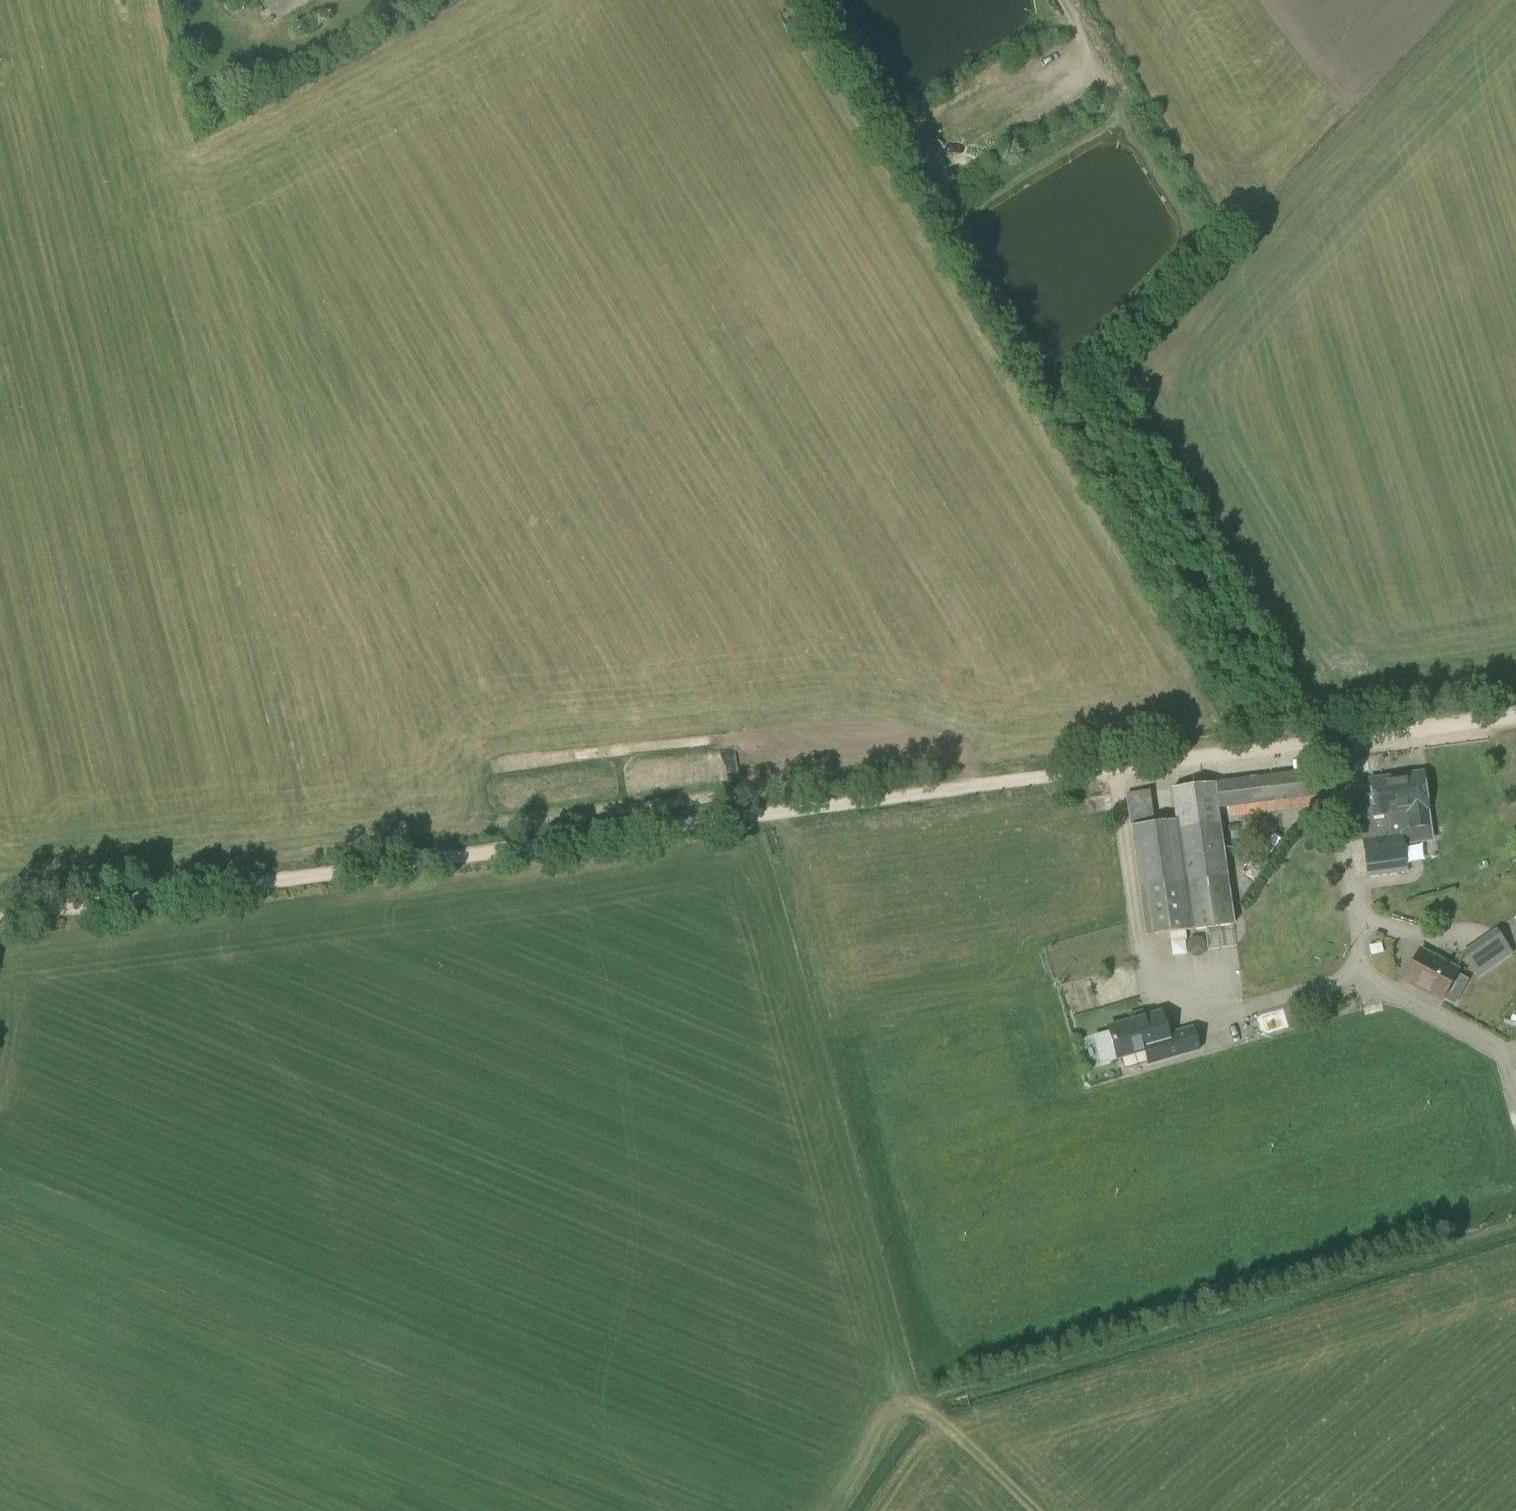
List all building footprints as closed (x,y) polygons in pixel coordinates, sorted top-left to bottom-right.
[(1316,771),(1214,783),(1218,808),(1320,796),(1316,771)] [(1412,791),(1425,790),(1423,773),(1369,780),(1374,814),(1359,815),(1366,868),(1367,867),(1368,875),(1406,870),(1405,863),(1404,850),(1392,851),(1388,815),(1398,813),(1396,798),(1413,796),(1412,791)] [(1154,823),(1130,827),(1146,936),(1234,924),(1218,808),(1214,783),(1171,789),(1175,820),(1154,823)] [(1392,851),(1404,850),(1403,846),(1431,843),(1427,810),(1428,810),(1425,790),(1412,791),(1413,796),(1396,798),(1398,813),(1388,815),(1392,851)] [(1231,973),(1243,973),(1242,935),(1230,936),(1231,973)] [(1227,953),(1227,939),(1201,940),(1202,954),(1227,953)] [(1390,942),(1376,945),(1379,957),(1393,954),(1390,942)] [(1474,944),(1460,954),(1465,962),(1477,979),(1492,969),(1474,944)] [(1457,970),(1420,950),(1403,980),(1441,1000),(1457,970)] [(1109,997),(1109,1005),(1132,1006),(1132,997),(1109,997)] [(1271,1035),(1297,1030),(1293,1012),(1267,1017),(1271,1035)] [(1117,1059),(1144,1051),(1148,1064),(1198,1051),(1192,1028),(1167,1035),(1161,1013),(1108,1028),(1110,1033),(1095,1037),(1095,1039),(1102,1063),(1117,1059)]
